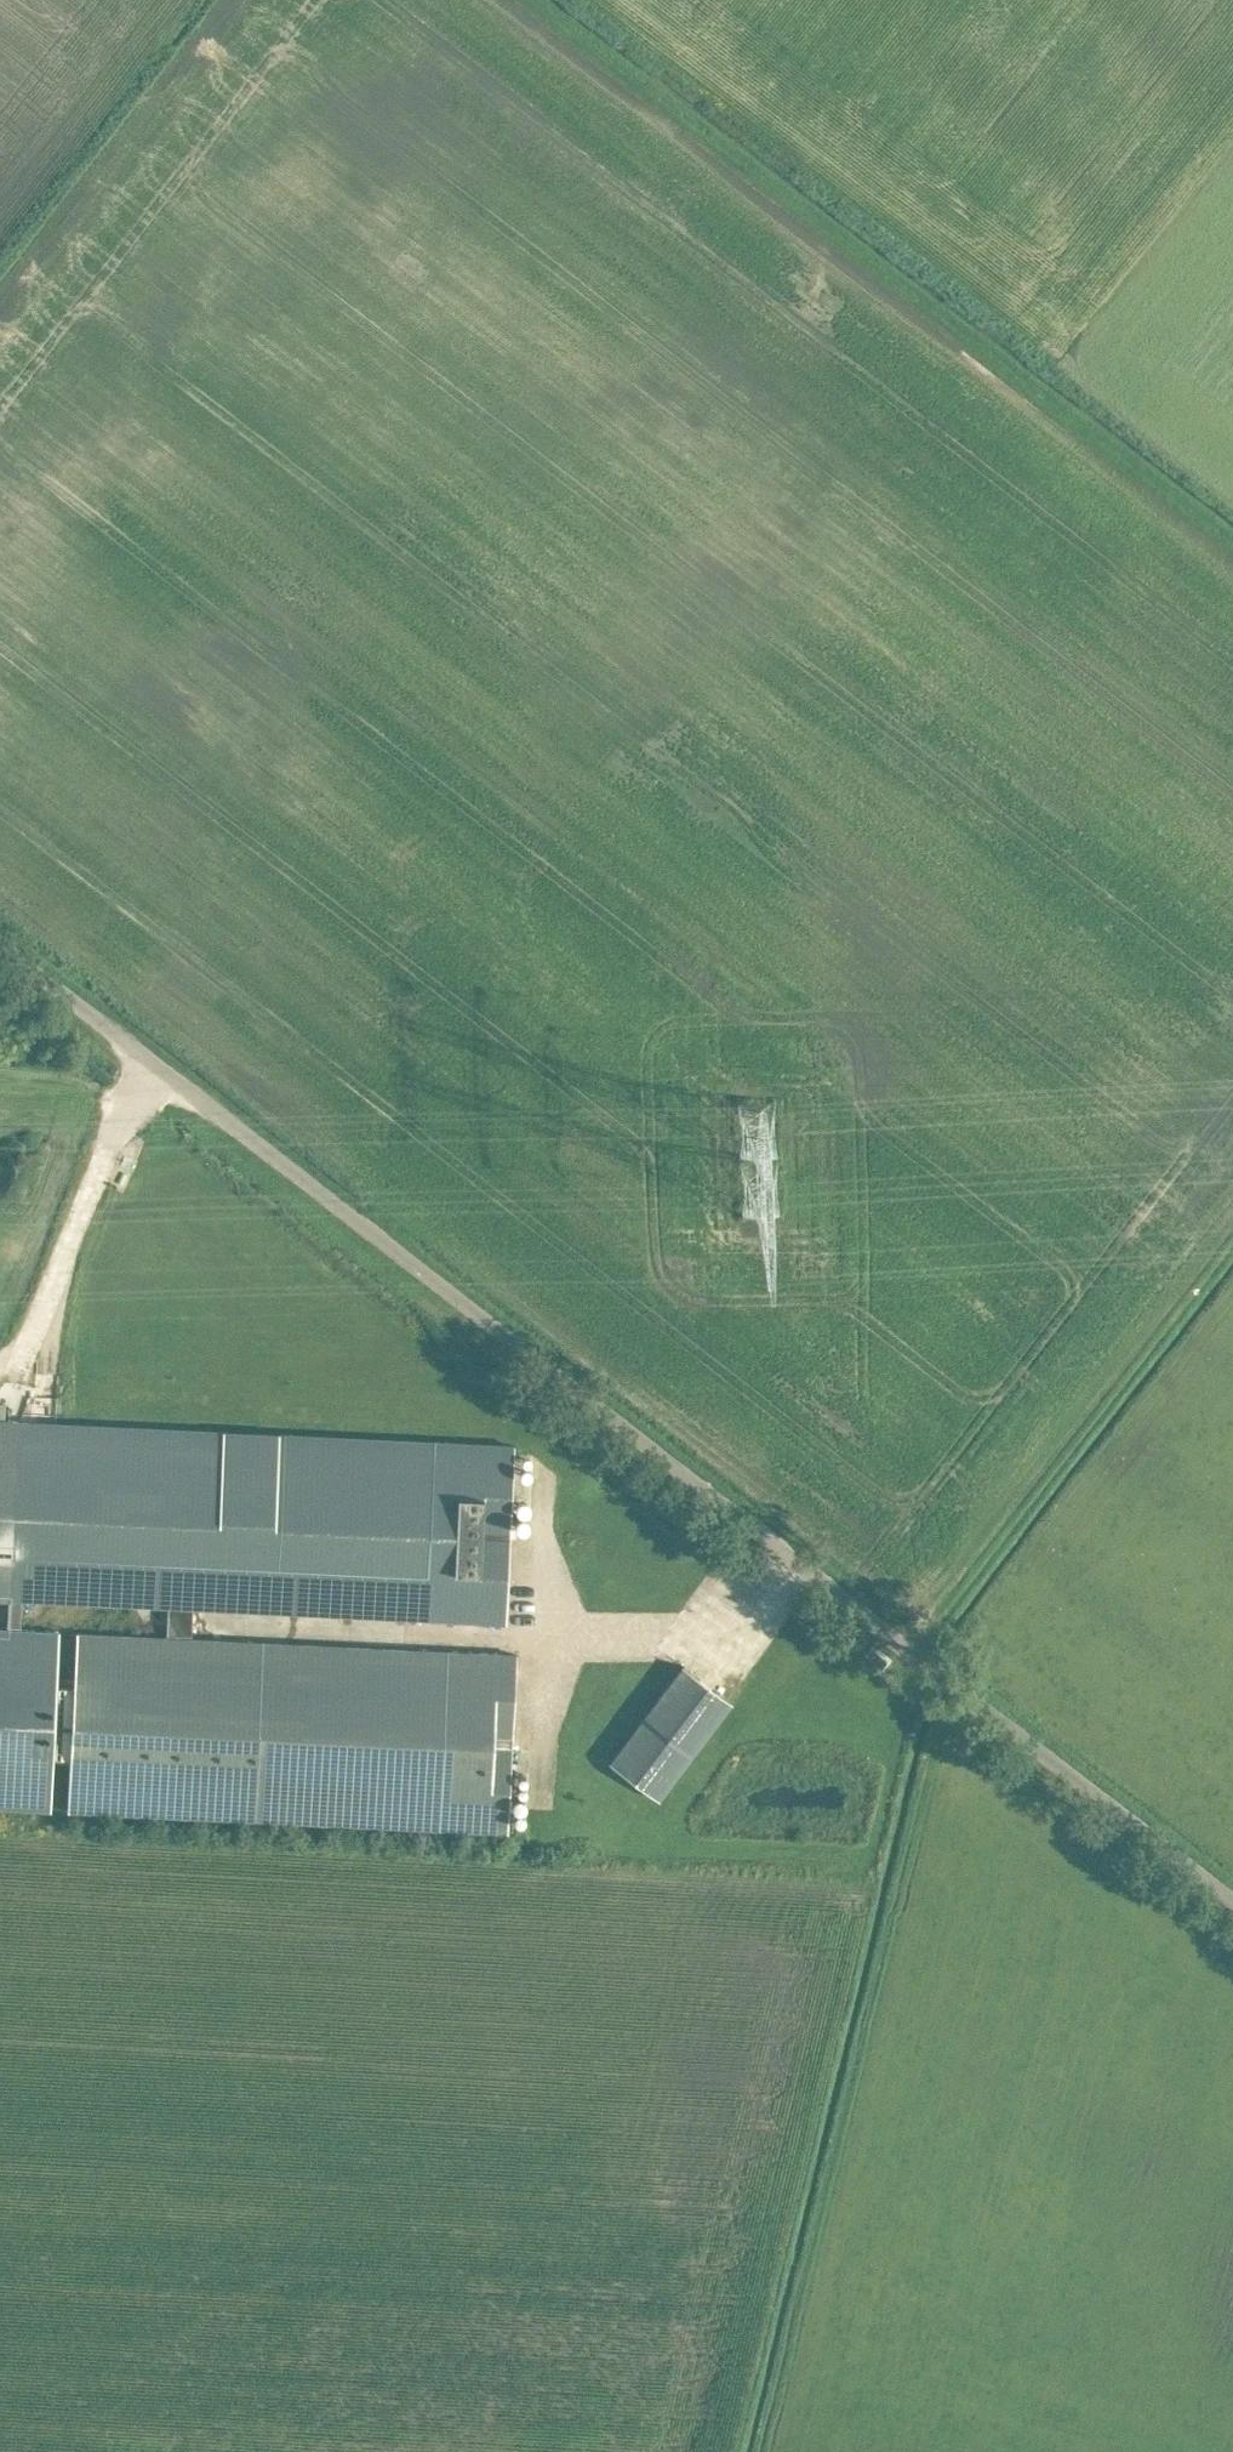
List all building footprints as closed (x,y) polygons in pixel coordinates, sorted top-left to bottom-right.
[(504,1624),(514,1446),(0,1420),(0,1599),(504,1624)] [(57,1678),(60,1630),(20,1627),(0,1626),(0,1807),(51,1809),(53,1760),(57,1678)] [(508,1831),(517,1653),(77,1632),(75,1679),(57,1678),(53,1760),(71,1761),(68,1809),(508,1831)] [(684,1665),(610,1762),(658,1798),(731,1701),(684,1665)]
